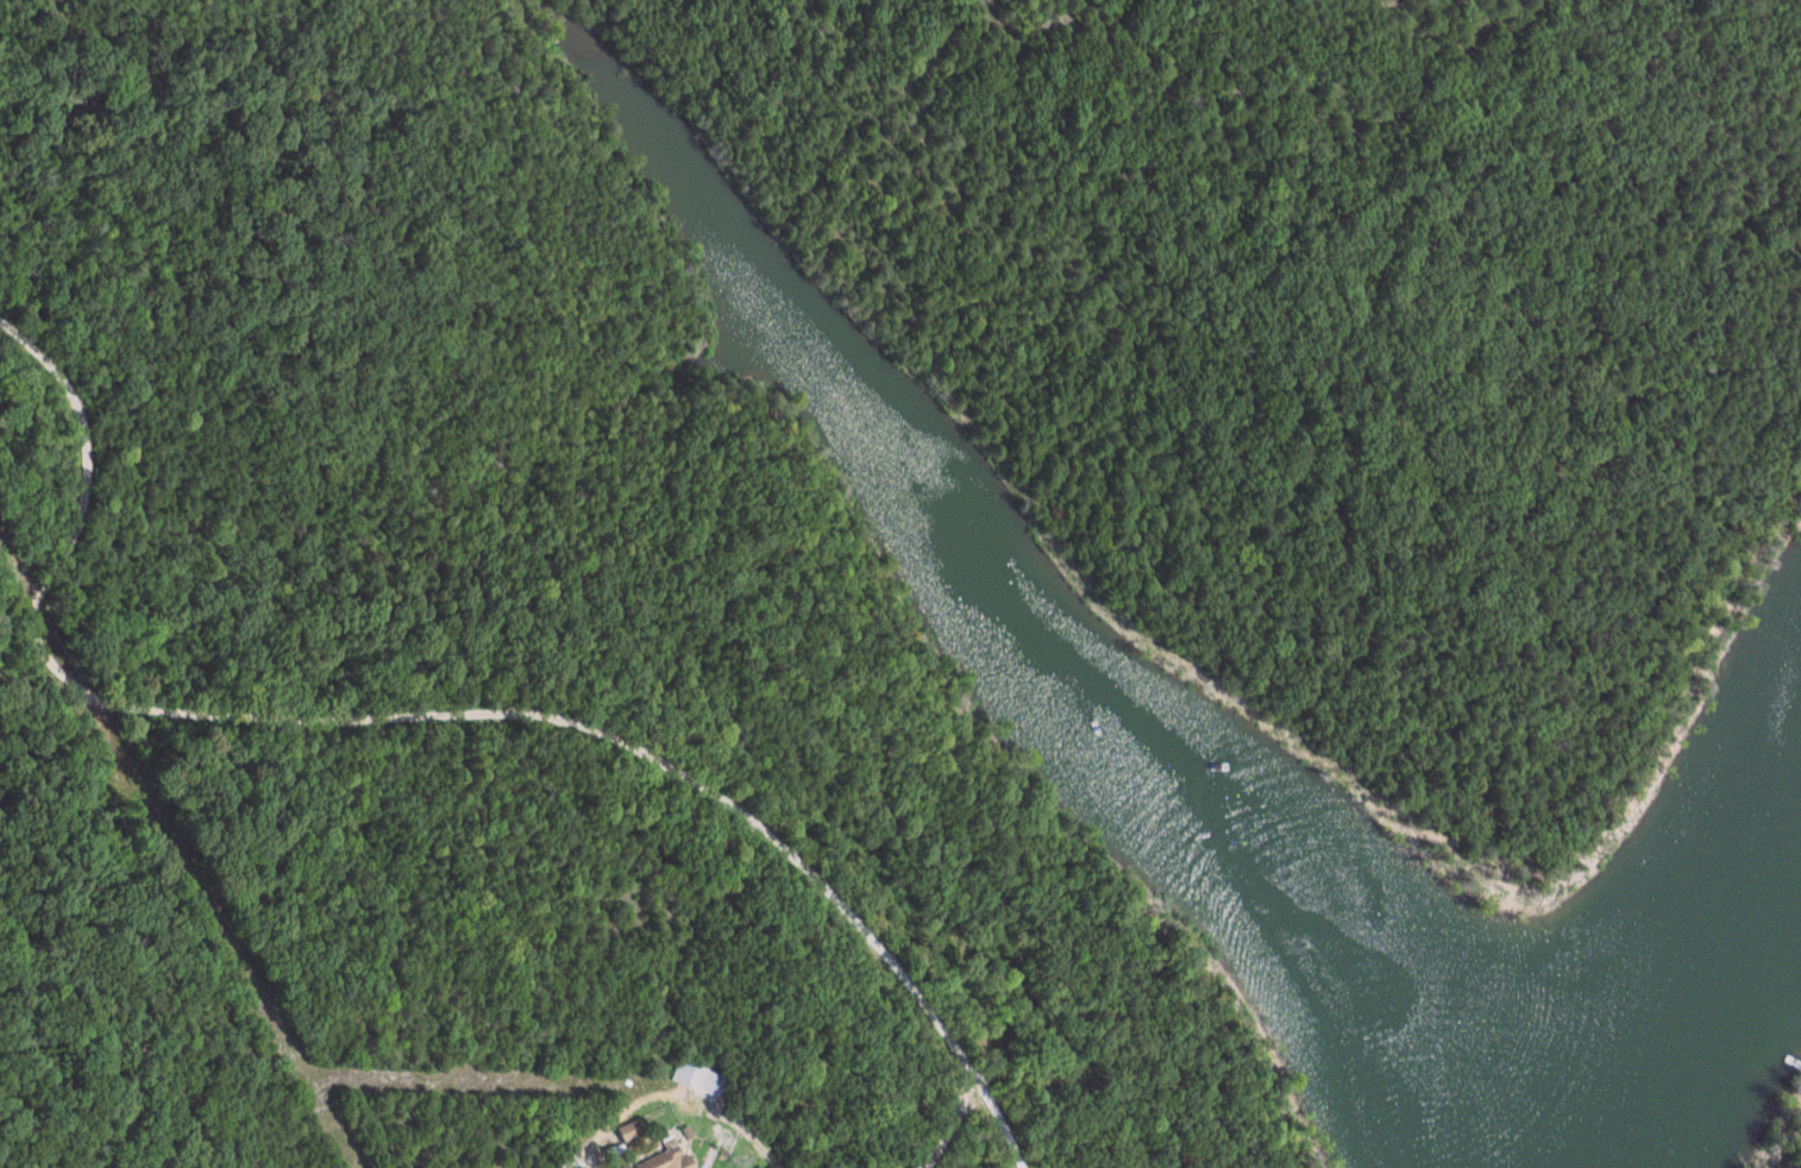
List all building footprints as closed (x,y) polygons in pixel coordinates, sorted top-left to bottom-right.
[(722,1075),(682,1063),(676,1083),(716,1095),(722,1075)] [(646,1132),(639,1118),(620,1127),(626,1141),(646,1132)] [(642,1167),(685,1167),(679,1155),(684,1153),(675,1136),(662,1142),(667,1150),(640,1164),(642,1167)]
